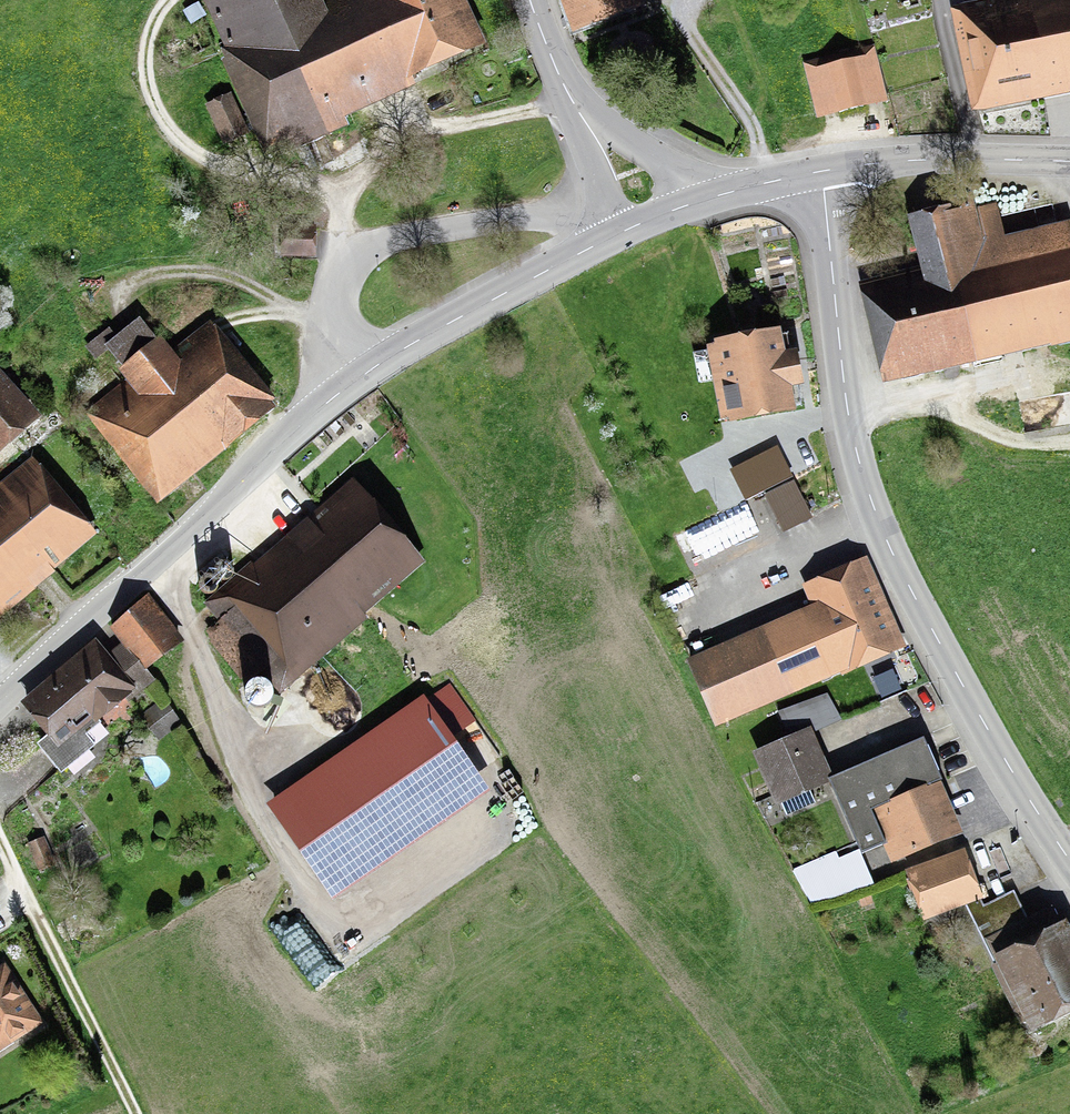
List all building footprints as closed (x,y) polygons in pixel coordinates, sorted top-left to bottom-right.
[(219,52),(270,163),(348,127),(345,120),(416,88),(413,81),(487,47),(465,0),(206,0),(203,1),(225,49),(219,52)] [(572,38),(647,11),(643,0),(558,0),(572,38)] [(972,114),(1069,96),(1069,0),(986,0),(966,4),(950,9),(972,114)] [(888,103),(874,45),(803,62),(817,119),(888,103)] [(248,134),(230,95),(207,106),(225,144),(248,134)] [(976,204),(907,219),(919,271),(860,285),(882,384),(1051,346),(1051,348),(1069,343),(1069,224),(1006,238),(999,204),(977,209),(976,204)] [(281,226),(281,258),(317,258),(317,227),(281,226)] [(85,413),(159,505),(277,412),(272,406),(276,402),(212,322),(172,354),(160,339),(157,341),(140,320),(117,338),(110,328),(85,347),(96,361),(107,352),(122,370),(117,374),(124,382),(85,413)] [(714,383),(721,425),(728,424),(729,429),(796,417),(792,392),(804,390),(798,354),(792,355),(789,335),(782,336),(781,334),(707,347),(708,350),(691,353),(697,386),(714,383)] [(42,419),(0,371),(0,456),(42,419)] [(793,478),(778,447),(730,471),(745,502),(793,478)] [(56,575),(54,572),(97,537),(33,458),(0,485),(0,620),(56,575)] [(425,564),(353,481),(252,567),(249,564),(218,591),(233,609),(203,635),(247,687),(262,674),(280,696),(370,619),(366,614),(425,564)] [(784,534),(812,520),(793,481),(765,496),(784,534)] [(811,608),(686,662),(715,730),(849,672),(850,675),(907,650),(867,557),(801,586),(811,608)] [(220,564),(217,566),(215,568),(214,572),(214,575),(216,579),(218,581),(222,582),(225,582),(229,581),(231,579),(233,576),(233,572),(232,569),(230,566),(227,564),(224,563),(220,564)] [(199,590),(200,593),(203,595),(207,596),(210,596),(214,594),(216,592),(217,588),(218,585),(216,581),(214,579),(211,577),(207,577),(204,577),(201,580),(199,583),(198,586),(199,590)] [(122,644),(147,674),(186,641),(149,597),(110,630),(122,644)] [(36,746),(62,777),(69,770),(78,780),(100,762),(91,752),(96,747),(92,741),(106,729),(102,725),(128,703),(129,704),(155,683),(147,674),(122,644),(108,656),(96,642),(18,707),(45,738),(36,746)] [(254,683),(250,685),(246,689),(245,694),(245,699),(247,704),(251,708),(256,710),(261,710),(266,708),(270,705),(272,700),(273,695),(272,690),(269,686),(264,683),(259,682),(254,683)] [(334,905),(491,796),(452,739),(478,722),(451,683),(426,700),(424,698),(266,807),(334,905)] [(778,711),(788,740),(812,730),(814,734),(841,721),(827,693),(778,711)] [(159,743),(184,724),(164,698),(139,717),(159,743)] [(814,734),(812,730),(788,740),(752,755),(775,809),(783,806),(787,817),(816,804),(812,795),(831,787),(828,781),(833,779),(814,734)] [(833,779),(828,781),(831,787),(855,843),(862,859),(883,850),(891,867),(964,835),(942,784),(944,783),(925,739),(833,779)] [(54,863),(45,838),(29,844),(38,869),(54,863)] [(875,887),(862,859),(855,843),(793,871),(812,906),(875,887)] [(964,850),(904,873),(924,923),(966,908),(981,900),(983,900),(964,850)] [(1069,1018),(1069,930),(1067,923),(1061,926),(1052,907),(1028,919),(1015,892),(984,907),(981,900),(966,908),(1030,1037),(1069,1018)] [(874,904),(871,895),(860,900),(863,908),(874,904)] [(6,965),(0,969),(0,1058),(19,1046),(17,1042),(45,1024),(6,965)]
